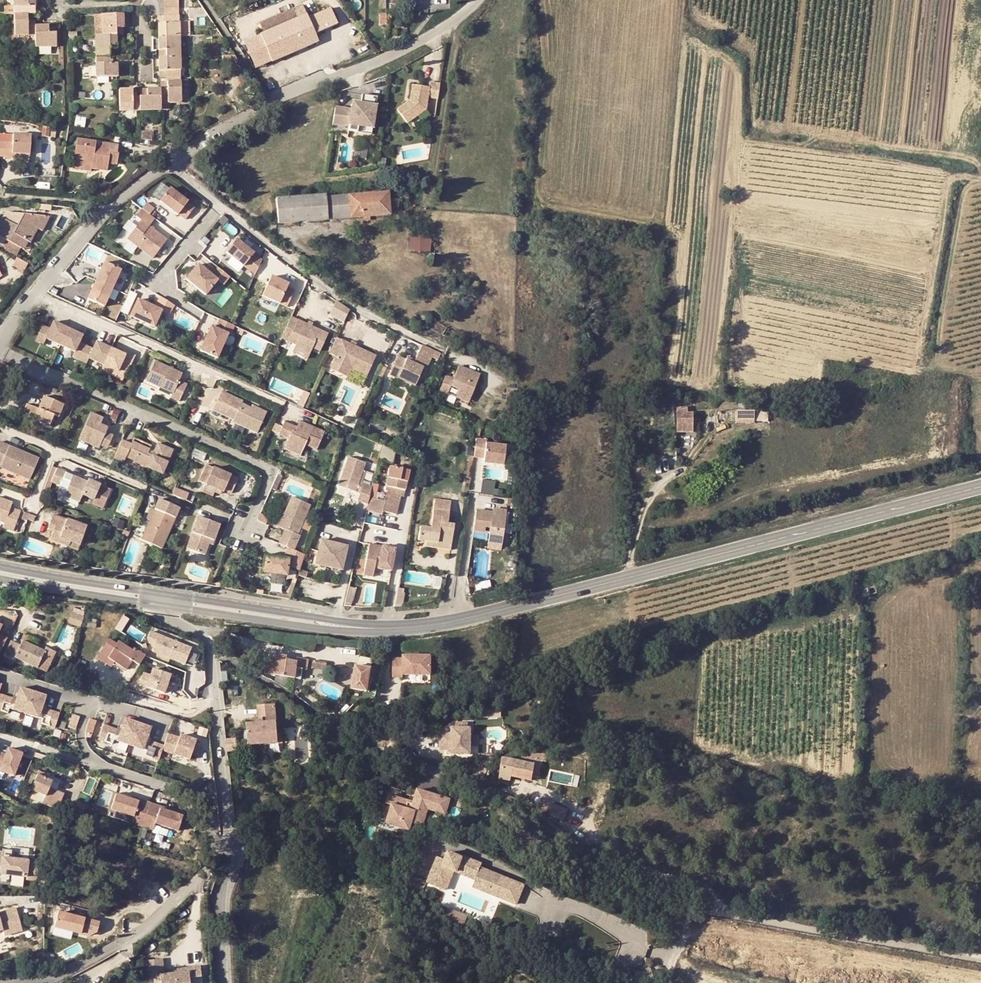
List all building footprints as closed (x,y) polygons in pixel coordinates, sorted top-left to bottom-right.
[(5,7),(5,16),(14,15),(27,14),(35,14),(35,0),(13,0),(13,6),(5,7)] [(189,8),(190,17),(206,15),(206,6),(189,8)] [(258,21),(262,31),(297,16),(293,6),(258,21)] [(262,31),(259,32),(272,61),(316,40),(313,32),(335,22),(329,6),(306,16),(305,12),(297,16),(262,31)] [(14,42),(35,41),(34,27),(34,22),(28,22),(27,14),(14,15),(14,42)] [(99,16),(99,36),(115,36),(115,29),(122,29),(122,15),(99,16)] [(178,15),(163,15),(159,15),(159,36),(179,36),(178,15)] [(48,27),(34,27),(35,41),(35,48),(58,48),(58,31),(48,31),(48,27)] [(191,47),(191,35),(179,36),(179,47),(191,47)] [(115,49),(115,36),(99,36),(93,36),(94,58),(108,57),(108,50),(115,49)] [(160,58),(179,57),(179,47),(179,36),(159,36),(160,58)] [(225,64),(240,64),(234,54),(225,55),(225,64)] [(109,64),(108,57),(94,58),(94,77),(116,77),(116,64),(109,64)] [(166,71),(166,78),(180,78),(179,57),(160,58),(160,71),(166,71)] [(180,102),(180,78),(166,78),(166,83),(166,89),(160,89),(159,89),(160,104),(160,111),(169,110),(169,103),(180,102)] [(409,100),(396,110),(406,124),(425,110),(426,98),(437,100),(439,84),(428,83),(427,88),(411,85),(409,100)] [(139,112),(160,112),(160,111),(160,104),(159,89),(145,90),(145,97),(139,97),(139,112)] [(119,113),(139,112),(139,97),(132,97),(131,90),(119,90),(119,113)] [(335,108),(332,124),(349,127),(348,131),(371,135),(376,97),(362,95),(361,105),(353,104),(351,110),(335,108)] [(146,130),(146,138),(156,140),(156,130),(146,130)] [(0,132),(0,155),(4,155),(4,152),(22,153),(23,133),(0,132)] [(88,147),(88,143),(68,140),(66,163),(85,164),(84,170),(100,171),(100,163),(111,164),(111,155),(109,155),(110,145),(94,144),(94,147),(88,147)] [(21,160),(22,153),(4,152),(4,155),(3,159),(21,160)] [(84,170),(85,164),(66,163),(65,171),(84,173),(84,170)] [(175,213),(182,218),(191,207),(167,187),(157,199),(174,214),(175,213)] [(348,195),(349,218),(388,215),(387,193),(348,195)] [(325,219),(325,196),(325,194),(274,195),(275,222),(325,219)] [(348,195),(343,195),(325,196),(325,219),(349,218),(348,195)] [(150,207),(142,201),(137,207),(142,211),(145,213),(150,207)] [(10,217),(15,207),(0,205),(0,213),(10,217)] [(11,241),(13,242),(17,233),(22,235),(25,236),(30,223),(36,209),(15,207),(10,217),(0,213),(0,236),(1,236),(11,241)] [(144,225),(150,217),(145,213),(142,211),(137,207),(131,216),(136,219),(123,237),(149,257),(162,239),(144,225)] [(35,225),(43,210),(36,209),(30,223),(35,225)] [(407,250),(427,252),(429,232),(409,231),(407,250)] [(13,242),(18,245),(22,235),(17,233),(13,242)] [(11,241),(1,236),(0,238),(0,244),(8,247),(11,241)] [(256,258),(234,240),(224,252),(250,273),(256,258)] [(6,274),(11,278),(19,269),(14,264),(6,274)] [(108,265),(100,283),(109,287),(118,269),(108,265)] [(196,265),(184,280),(203,295),(215,280),(209,275),(196,265)] [(216,268),(209,275),(215,280),(221,285),(227,277),(216,268)] [(284,283),(267,275),(259,295),(283,306),(290,289),(283,286),(284,283)] [(475,293),(476,284),(454,280),(452,289),(475,293)] [(91,301),(101,306),(109,287),(100,283),(91,301)] [(171,304),(157,296),(151,306),(134,299),(127,314),(150,325),(158,309),(165,313),(171,304)] [(346,308),(332,299),(325,314),(340,321),(346,308)] [(410,312),(407,317),(420,324),(425,315),(419,311),(416,315),(410,312)] [(323,332),(287,316),(276,340),(282,343),(285,337),(294,341),(291,349),(304,355),(308,347),(314,350),(323,332)] [(232,326),(215,318),(211,327),(207,325),(196,349),(213,357),(224,333),(228,335),(232,326)] [(43,323),(42,325),(78,341),(81,334),(50,320),(47,326),(43,323)] [(73,351),(78,341),(42,325),(35,340),(41,343),(43,337),(73,351)] [(327,368),(346,377),(349,369),(363,375),(372,355),(333,337),(327,351),(333,354),(327,368)] [(71,356),(78,359),(85,345),(78,341),(73,351),(71,356)] [(96,341),(93,348),(122,361),(125,354),(96,341)] [(93,348),(85,345),(78,359),(86,363),(88,358),(93,348)] [(427,352),(414,346),(410,356),(406,354),(404,358),(393,353),(384,372),(410,384),(418,365),(421,366),(427,352)] [(131,365),(122,361),(93,348),(88,358),(118,371),(116,376),(124,380),(131,365)] [(288,354),(302,360),(304,355),(291,349),(288,354)] [(154,363),(150,374),(186,390),(188,385),(180,381),(183,376),(154,363)] [(459,402),(474,373),(455,365),(449,378),(442,375),(435,390),(459,402)] [(179,403),(186,390),(150,374),(146,382),(173,395),(171,399),(179,403)] [(305,402),(310,392),(276,377),(271,387),(305,402)] [(220,391),(214,403),(258,422),(263,409),(255,406),(255,408),(240,402),(241,400),(220,391)] [(51,415),(56,417),(61,404),(39,394),(34,408),(24,404),(21,411),(33,417),(32,419),(47,425),(51,415)] [(255,430),(258,422),(214,403),(211,410),(255,430)] [(754,422),(755,411),(734,411),(734,421),(754,422)] [(754,422),(767,422),(768,411),(755,411),(754,422)] [(96,448),(97,443),(102,433),(105,427),(98,423),(102,417),(92,412),(79,440),(96,448)] [(685,429),(685,413),(677,413),(676,428),(685,429)] [(695,413),(685,413),(685,429),(694,429),(695,413)] [(290,437),(305,444),(316,449),(324,431),(300,421),(298,427),(296,431),(291,429),(293,425),(285,421),(283,425),(280,432),(290,437)] [(273,429),(280,432),(283,425),(276,422),(273,429)] [(110,437),(102,433),(97,443),(106,448),(110,437)] [(129,441),(121,437),(112,459),(120,463),(123,456),(159,473),(171,450),(155,442),(149,453),(128,444),(129,441)] [(301,454),(305,444),(290,437),(286,446),(301,454)] [(40,458),(1,440),(0,442),(0,463),(4,465),(3,467),(30,480),(40,458)] [(476,440),(473,458),(483,459),(483,463),(503,465),(505,446),(486,444),(486,441),(476,440)] [(394,450),(380,444),(376,459),(391,463),(394,450)] [(358,492),(356,500),(366,503),(368,496),(369,491),(370,485),(360,482),(358,481),(361,469),(364,462),(346,456),(336,485),(358,492)] [(366,503),(364,510),(379,514),(380,510),(394,513),(400,488),(402,489),(407,469),(386,465),(382,485),(385,485),(381,499),(368,496),(366,503)] [(197,483),(204,486),(214,491),(222,494),(222,493),(230,496),(237,480),(205,466),(197,483)] [(60,487),(66,473),(52,467),(40,495),(42,501),(44,501),(52,483),(60,487)] [(67,490),(72,476),(66,473),(60,487),(67,490)] [(72,476),(67,490),(65,497),(79,503),(82,495),(92,500),(91,503),(102,508),(111,490),(88,480),(87,482),(72,476)] [(204,486),(200,494),(211,498),(214,491),(204,486)] [(6,522),(4,526),(12,529),(19,510),(12,507),(13,505),(0,499),(0,520),(6,522)] [(279,528),(283,531),(279,541),(296,548),(300,539),(295,537),(308,507),(292,499),(285,514),(279,528)] [(434,550),(435,545),(448,547),(452,526),(447,525),(451,501),(435,499),(429,528),(419,526),(417,539),(426,541),(424,548),(434,550)] [(162,504),(157,514),(152,512),(148,521),(140,540),(160,549),(176,510),(162,504)] [(274,526),(279,528),(285,514),(280,511),(274,526)] [(489,530),(487,546),(500,548),(504,513),(497,512),(497,516),(475,512),(472,532),(483,534),(484,529),(489,530)] [(46,527),(54,530),(58,518),(51,516),(46,527)] [(54,530),(52,534),(49,544),(59,548),(60,546),(61,542),(70,545),(76,548),(84,528),(58,518),(54,530)] [(216,528),(196,521),(185,551),(200,556),(203,545),(205,540),(212,542),(216,528)] [(312,564),(340,570),(345,545),(317,539),(312,564)] [(279,541),(277,546),(286,550),(294,553),(296,548),(279,541)] [(286,567),(297,567),(301,556),(294,553),(286,550),(282,560),(260,557),(259,575),(285,577),(286,567)] [(360,588),(346,586),(343,601),(356,603),(360,588)] [(874,586),(863,590),(863,598),(876,594),(874,586)] [(71,612),(68,620),(81,624),(84,617),(71,612)] [(95,620),(84,618),(83,628),(94,628),(95,620)] [(191,648),(149,633),(147,639),(149,644),(154,646),(152,652),(185,664),(191,648)] [(138,667),(145,657),(134,649),(132,652),(118,642),(116,646),(108,640),(96,658),(110,669),(114,663),(126,671),(132,663),(138,667)] [(41,660),(44,652),(42,651),(21,642),(19,646),(11,643),(1,662),(11,667),(15,659),(37,670),(41,660)] [(43,647),(42,651),(44,652),(41,660),(45,662),(50,650),(43,647)] [(267,658),(265,673),(301,678),(302,669),(306,669),(308,660),(298,659),(297,662),(287,660),(287,656),(276,654),(276,659),(267,658)] [(393,656),(393,675),(403,676),(403,673),(430,675),(431,656),(403,654),(404,657),(393,656)] [(41,660),(37,670),(45,674),(49,665),(45,662),(41,660)] [(313,660),(312,668),(326,671),(327,662),(313,660)] [(354,666),(350,690),(366,692),(367,684),(370,669),(354,666)] [(170,675),(153,668),(151,675),(143,672),(139,684),(164,693),(170,675)] [(85,670),(83,678),(94,680),(95,672),(85,670)] [(4,711),(6,706),(10,708),(26,713),(33,692),(20,687),(17,699),(0,694),(0,710),(4,711)] [(46,696),(33,692),(26,713),(39,717),(37,722),(51,726),(56,712),(42,707),(46,696)] [(264,722),(257,723),(246,724),(247,743),(277,741),(273,705),(255,706),(256,716),(263,716),(264,722)] [(493,710),(483,711),(483,719),(493,718),(493,710)] [(501,717),(500,710),(493,710),(493,718),(501,717)] [(69,727),(75,729),(79,717),(73,715),(69,727)] [(86,733),(92,735),(96,720),(90,718),(86,733)] [(138,723),(125,719),(121,731),(118,741),(130,745),(138,723)] [(151,728),(138,723),(130,745),(143,750),(146,743),(151,728)] [(440,733),(440,749),(448,749),(451,749),(451,754),(470,754),(470,728),(468,728),(468,723),(455,723),(455,728),(451,728),(451,733),(440,733)] [(117,730),(104,725),(99,739),(112,744),(114,739),(117,730)] [(167,737),(163,749),(162,752),(189,762),(195,743),(185,740),(185,743),(178,740),(167,737)] [(163,749),(150,744),(147,751),(146,755),(159,760),(161,756),(162,752),(163,749)] [(9,779),(17,757),(3,752),(1,755),(0,755),(0,776),(9,779)] [(513,760),(510,760),(502,758),(498,777),(509,780),(509,775),(510,776),(513,760)] [(29,787),(31,788),(43,793),(39,800),(56,807),(60,797),(62,793),(53,789),(46,787),(48,781),(49,778),(35,772),(29,787)] [(48,781),(46,787),(53,789),(55,783),(48,781)] [(31,788),(28,795),(39,800),(43,793),(31,788)] [(391,805),(386,823),(409,830),(411,823),(422,826),(427,809),(436,812),(437,808),(446,811),(449,799),(417,790),(413,802),(389,795),(387,804),(391,805)] [(129,797),(114,792),(109,806),(131,814),(129,821),(140,825),(148,801),(137,797),(136,799),(129,797)] [(159,805),(148,801),(140,825),(150,828),(153,822),(175,830),(180,815),(165,810),(158,807),(159,805)] [(566,821),(568,806),(552,803),(549,818),(566,821)] [(67,809),(64,819),(77,825),(81,814),(67,809)] [(36,883),(38,866),(28,865),(28,862),(11,860),(12,852),(4,851),(3,855),(0,853),(0,876),(9,877),(26,879),(26,882),(36,883)] [(474,881),(472,887),(507,901),(507,879),(480,868),(482,863),(463,855),(462,858),(448,852),(445,860),(437,857),(427,882),(447,890),(453,873),(474,881)] [(523,886),(508,879),(507,901),(515,905),(523,886)] [(3,930),(4,936),(22,931),(16,908),(0,912),(0,930),(3,930)] [(99,924),(58,914),(54,929),(88,937),(97,932),(99,924)] [(182,969),(182,973),(175,974),(163,975),(162,959),(145,960),(148,982),(189,982),(188,977),(200,976),(200,967),(182,969)]
